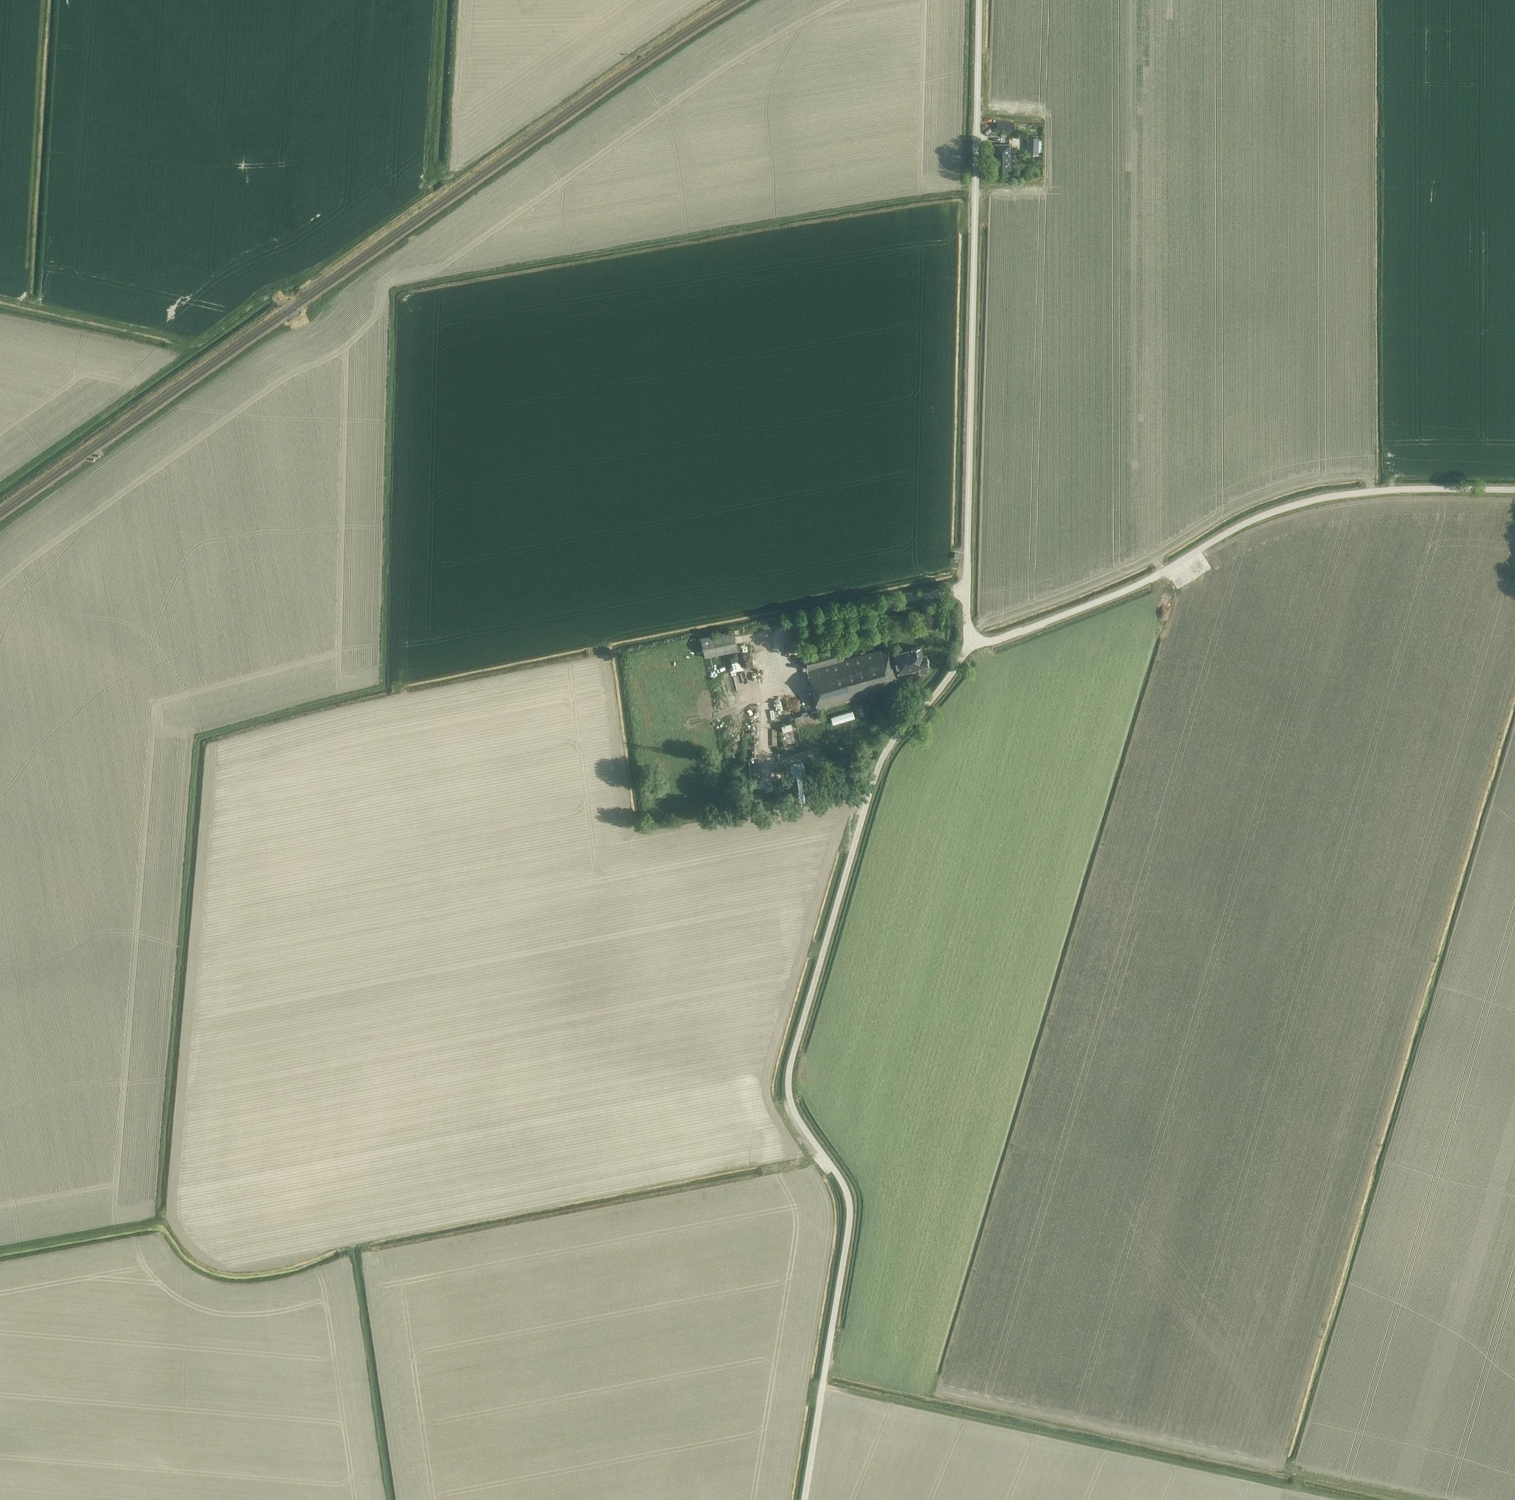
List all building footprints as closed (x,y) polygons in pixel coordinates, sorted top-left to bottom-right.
[(1028,159),(1038,160),(1039,138),(1028,137),(1027,154),(1029,154),(1028,159)] [(995,169),(1009,169),(1009,144),(993,144),(993,153),(994,153),(993,159),(995,159),(995,169)] [(700,637),(705,657),(737,650),(733,630),(700,637)] [(911,649),(903,651),(893,654),(894,659),(891,660),(888,647),(843,659),(838,643),(801,653),(817,710),(898,686),(894,670),(897,669),(896,667),(898,666),(900,672),(919,666),(921,672),(927,670),(926,664),(929,663),(928,661),(929,660),(928,656),(926,656),(926,653),(923,654),(920,645),(911,648),(911,649)] [(864,715),(861,704),(855,705),(858,717),(864,715)] [(820,721),(817,710),(794,717),(798,727),(820,721)]
